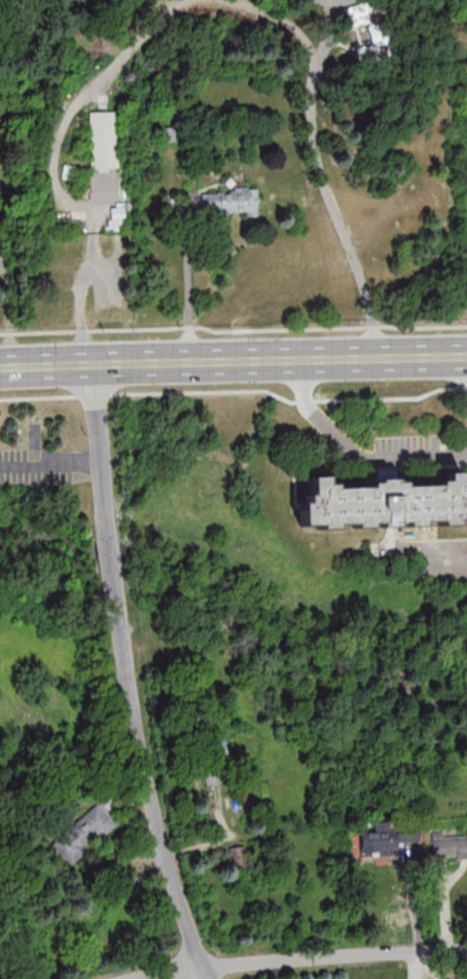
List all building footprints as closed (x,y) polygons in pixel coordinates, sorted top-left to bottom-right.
[(362,66),(358,50),(372,46),(367,26),(350,30),(344,10),(373,2),(376,12),(388,8),(392,21),(395,20),(401,42),(397,43),(401,55),(362,66)] [(91,113),(120,112),(121,167),(92,168),(91,113)] [(229,193),(206,193),(206,213),(258,213),(258,188),(229,188),(229,193)] [(465,497),(466,497),(466,519),(453,520),(453,525),(436,525),(436,520),(419,521),(419,526),(405,526),(402,526),(402,521),(393,522),(393,526),(394,546),(395,549),(384,549),(384,546),(384,542),(387,542),(387,527),(374,527),(374,522),(366,522),(366,527),(348,528),(348,523),(329,523),(330,528),(312,528),(312,524),(295,524),(295,503),(300,502),(300,495),(305,495),(305,478),(310,476),(321,477),(321,484),(330,484),(330,487),(365,486),(365,482),(373,482),(373,479),(382,479),(392,479),(392,482),(400,481),(400,485),(435,485),(434,481),(443,480),(443,472),(460,472),(460,489),(465,489),(465,497)] [(201,781),(220,785),(224,767),(219,766),(223,747),(209,744),(201,781)] [(51,843),(70,865),(117,824),(99,803),(51,843)] [(362,852),(397,852),(397,832),(362,832),(362,852)] [(432,835),(432,859),(466,858),(466,834),(432,835)]
